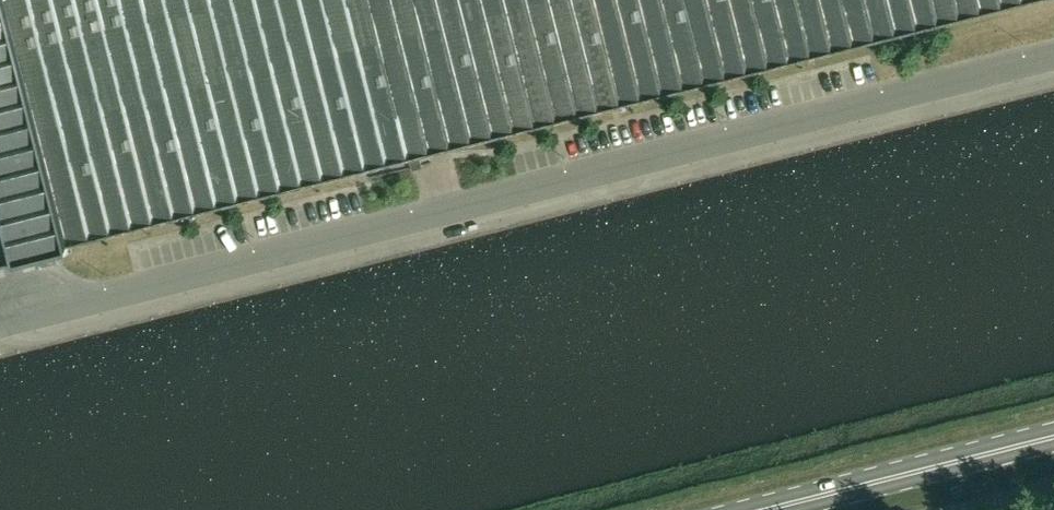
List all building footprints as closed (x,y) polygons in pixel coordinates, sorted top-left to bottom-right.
[(16,253),(17,256),(71,242),(70,240),(1017,0),(0,0),(0,257),(16,253)]
